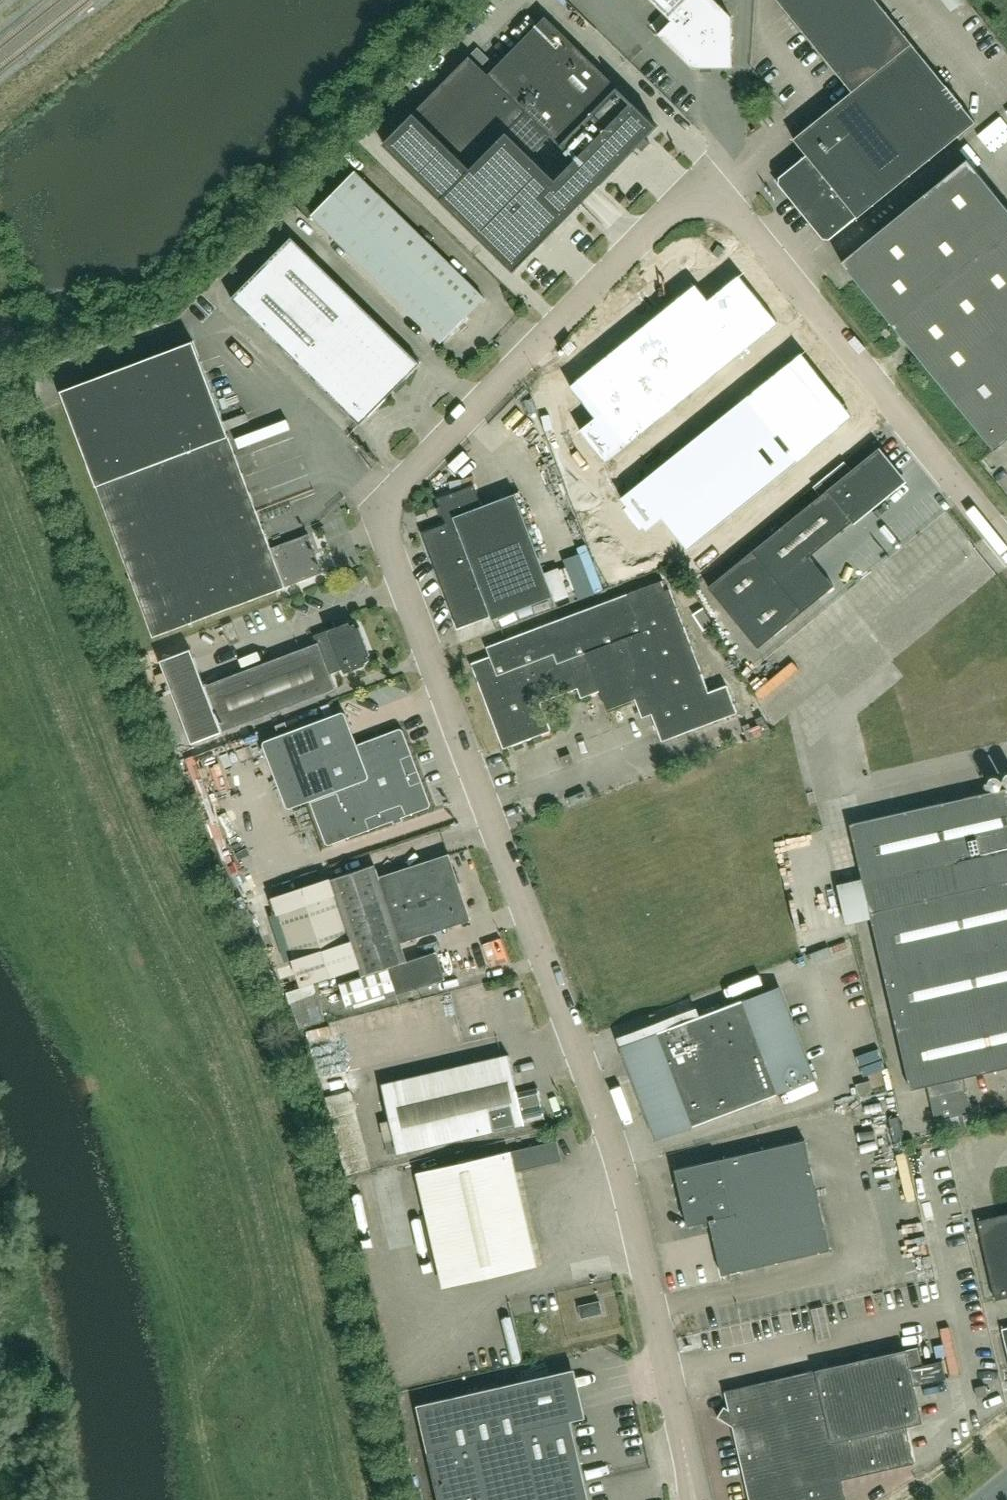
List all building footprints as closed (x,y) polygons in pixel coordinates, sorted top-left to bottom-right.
[(714,0),(650,0),(672,21),(658,35),(692,68),(732,68),(732,17),(714,0)] [(852,92),(794,139),(807,155),(790,169),(788,188),(830,239),(857,217),(857,218),(975,122),(876,0),(778,0),(852,92)] [(947,18),(957,12),(950,0),(936,0),(947,18)] [(650,144),(645,138),(657,126),(546,17),(488,75),(469,56),(383,143),(514,272),(581,204),(600,185),(638,146),(643,151),(650,144)] [(967,159),(843,261),(841,262),(896,328),(917,355),(995,450),(1006,440),(1006,208),(967,159)] [(484,298),(355,171),(312,215),(437,338),(441,342),(453,331),(453,330),(484,298)] [(420,363),(291,237),(231,298),(360,424),(395,388),(403,380),(420,363)] [(696,285),(571,386),(596,418),(580,430),(606,462),(778,322),(740,275),(709,300),(696,285)] [(271,548),(193,341),(61,391),(97,486),(153,637),(323,573),(309,534),(271,548)] [(622,498),(648,529),(664,516),(689,548),(853,415),(802,352),(622,498)] [(834,587),(810,557),(903,481),(879,452),(863,465),(862,463),(844,477),(846,479),(831,491),(829,489),(708,587),(758,648),(834,587)] [(545,572),(519,503),(515,494),(490,503),(482,506),(477,492),(474,485),(438,499),(439,503),(447,523),(421,533),(436,571),(440,569),(446,585),(442,586),(442,587),(458,628),(491,615),(492,619),(554,596),(545,572)] [(559,567),(545,572),(554,596),(556,601),(570,596),(559,567)] [(702,674),(670,588),(665,590),(662,580),(600,603),(544,625),(487,646),(490,656),(471,663),(504,749),(552,731),(541,702),(578,688),(581,698),(600,691),(607,710),(635,699),(642,717),(652,714),(662,741),(737,713),(727,685),(709,692),(702,674)] [(718,603),(708,609),(720,628),(730,622),(718,603)] [(241,641),(233,621),(222,625),(226,636),(230,645),(241,641)] [(222,731),(336,688),(331,674),(343,669),(345,673),(366,665),(365,662),(370,660),(368,656),(370,655),(360,627),(358,627),(356,623),(351,624),(349,622),(344,624),(314,635),(317,643),(205,685),(191,649),(161,660),(192,743),(222,731)] [(148,654),(141,657),(147,674),(154,671),(148,654)] [(164,672),(155,676),(159,685),(167,682),(164,672)] [(329,704),(321,707),(325,718),(333,714),(329,704)] [(431,803),(404,730),(402,729),(400,729),(357,744),(345,713),(344,712),(342,711),(333,714),(325,718),(265,740),(263,742),(263,745),(286,807),(288,808),(290,808),(310,801),(326,842),(326,843),(328,844),(330,844),(429,807),(431,806),(431,803)] [(228,777),(231,788),(254,782),(244,744),(206,754),(207,760),(186,766),(191,787),(228,777)] [(574,763),(571,753),(561,757),(565,766),(574,763)] [(849,824),(862,878),(838,884),(848,924),(871,919),(910,1090),(1006,1067),(1006,788),(849,824)] [(238,798),(199,810),(206,833),(245,821),(238,798)] [(774,845),(775,856),(796,854),(795,843),(774,845)] [(331,879),(274,898),(303,987),(360,968),(363,975),(340,983),(347,1006),(396,990),(397,994),(445,979),(437,952),(407,961),(401,942),(471,919),(449,854),(379,878),(375,866),(331,879)] [(325,1022),(314,987),(290,995),(302,1029),(325,1022)] [(812,1080),(778,988),(748,1000),(748,998),(654,1033),(654,1034),(630,1043),(639,1068),(637,1068),(662,1134),(688,1124),(689,1127),(748,1105),(783,1092),(782,1091),(812,1080)] [(309,1035),(314,1083),(336,1081),(331,1032),(309,1035)] [(857,1083),(885,1074),(879,1054),(851,1063),(857,1083)] [(545,1119),(538,1088),(517,1092),(509,1055),(383,1084),(391,1119),(395,1139),(398,1152),(545,1119)] [(336,1143),(361,1138),(351,1095),(327,1100),(336,1143)] [(391,1119),(382,1121),(386,1141),(395,1139),(391,1119)] [(818,1196),(805,1139),(748,1152),(675,1169),(688,1225),(696,1223),(710,1221),(722,1275),(749,1268),(831,1249),(818,1196)] [(535,1265),(513,1171),(562,1161),(557,1141),(509,1151),(419,1171),(445,1286),(535,1265)] [(971,1192),(997,1310),(1006,1308),(1006,1184),(971,1192)] [(602,1312),(599,1300),(578,1304),(581,1317),(602,1312)] [(919,1347),(907,1349),(911,1368),(923,1365),(919,1347)] [(718,1416),(733,1426),(741,1463),(734,1465),(734,1466),(735,1465),(739,1481),(737,1481),(738,1482),(745,1481),(750,1499),(846,1499),(841,1478),(913,1462),(905,1426),(923,1422),(915,1385),(946,1378),(942,1361),(923,1365),(911,1368),(907,1349),(802,1373),(803,1380),(791,1383),(789,1376),(724,1391),(725,1392),(729,1409),(724,1406),(718,1416)] [(570,1420),(585,1417),(574,1369),(418,1405),(439,1499),(589,1499),(583,1474),(570,1420)] [(985,1385),(975,1387),(977,1397),(987,1395),(985,1385)]
